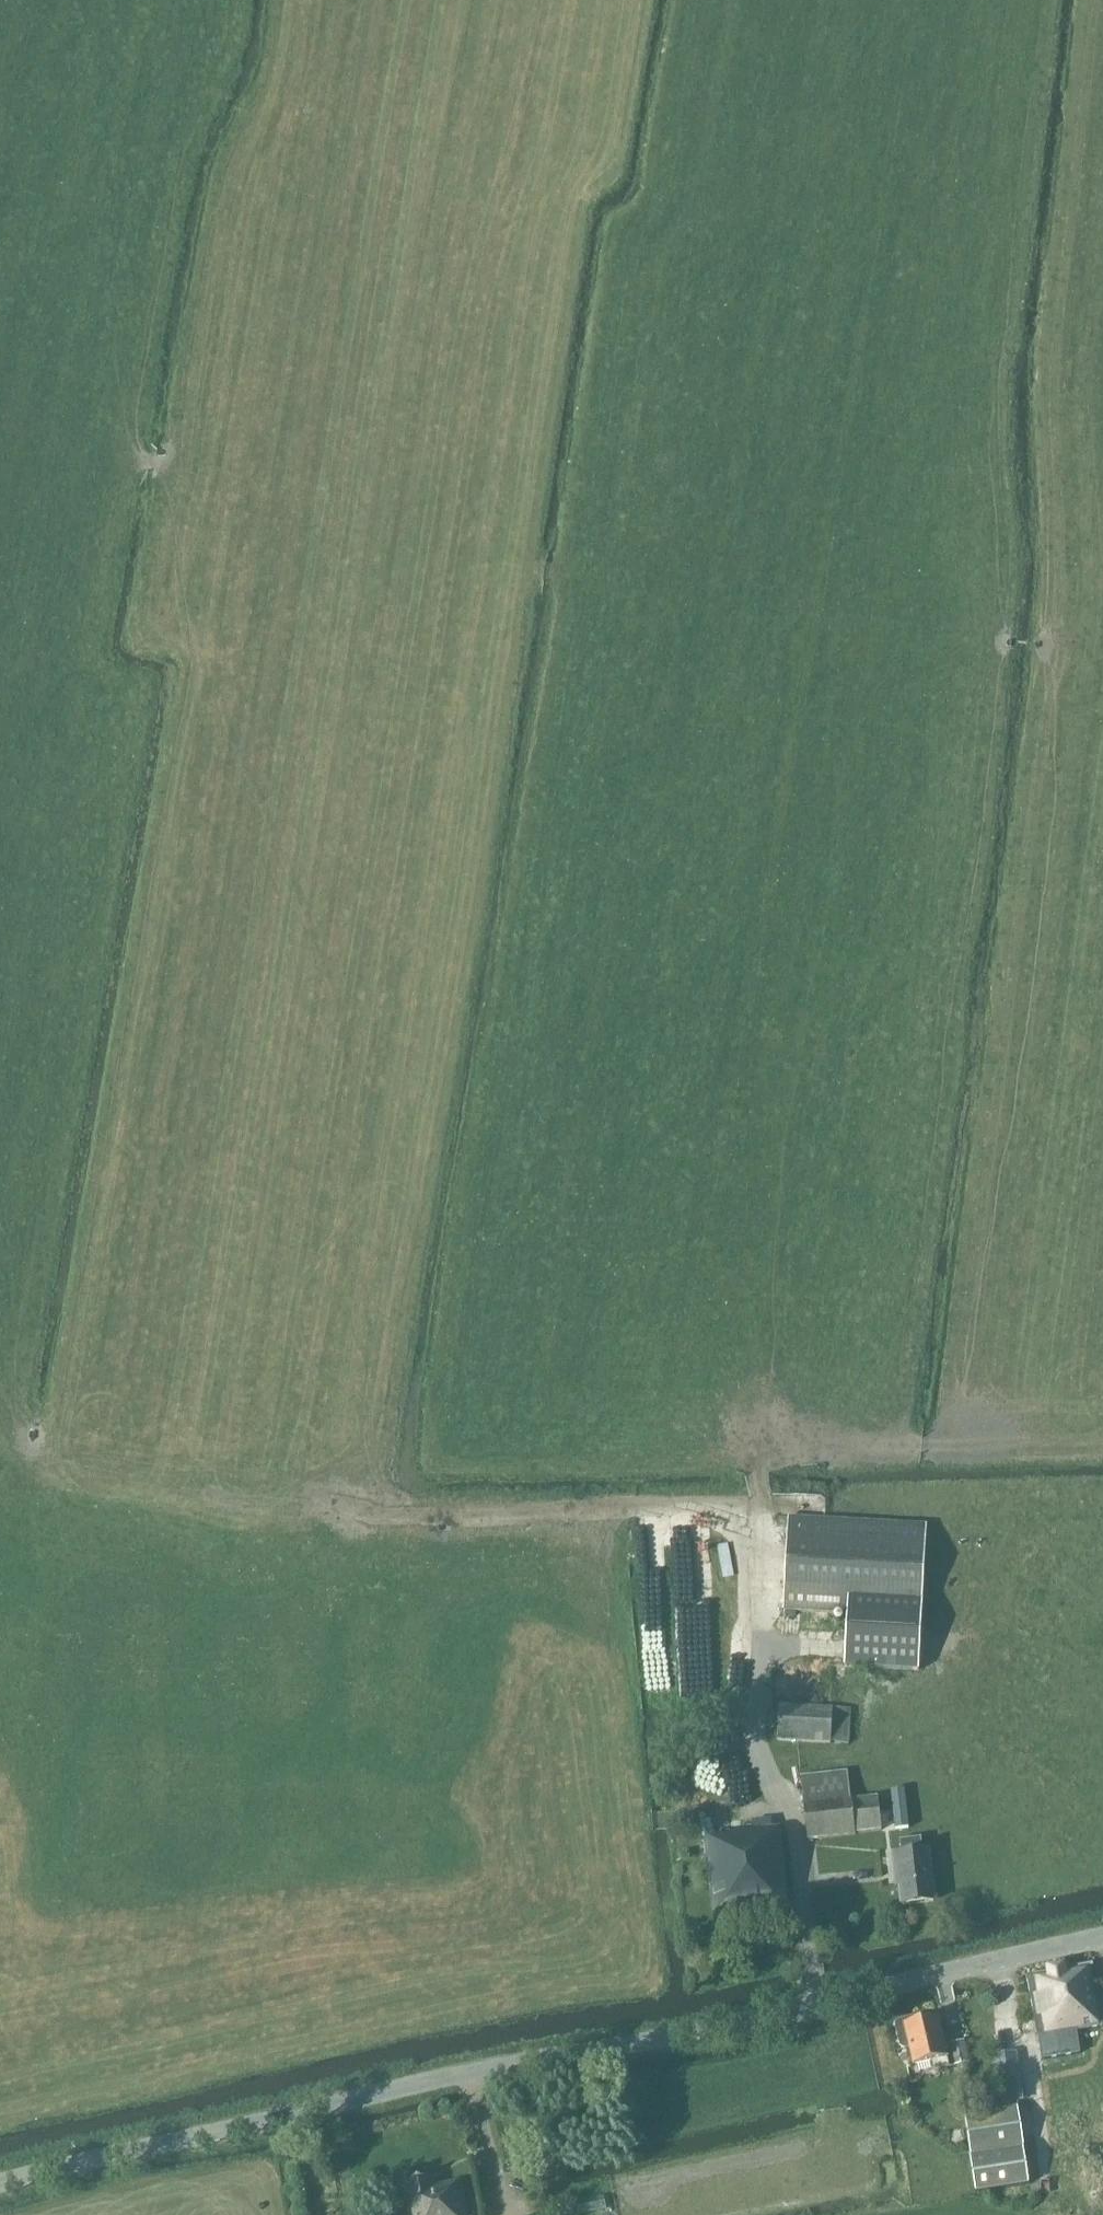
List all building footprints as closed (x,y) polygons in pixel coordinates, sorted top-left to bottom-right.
[(926,1525),(788,1517),(782,1610),(846,1613),(921,1617),(926,1525)] [(918,1670),(921,1617),(846,1613),(843,1666),(918,1670)] [(848,1743),(850,1708),(779,1704),(777,1739),(848,1743)] [(704,1800),(705,1785),(689,1784),(689,1799),(704,1800)] [(905,1790),(892,1792),(892,1797),(896,1830),(907,1829),(909,1828),(905,1790)] [(851,1799),(804,1804),(808,1841),(856,1836),(856,1834),(882,1832),(878,1797),(852,1800),(852,1799),(851,1799)] [(727,1837),(704,1840),(714,1921),(790,1912),(780,1828),(773,1829),(772,1820),(752,1822),(753,1831),(727,1834),(727,1837)] [(901,1854),(893,1855),(897,1887),(899,1886),(901,1906),(935,1902),(930,1851),(924,1852),(922,1838),(900,1841),(901,1854)] [(877,1877),(887,1877),(887,1849),(877,1849),(877,1877)] [(1102,2027),(1094,1965),(1029,1975),(1040,2042),(1041,2042),(1065,2202),(1102,2196),(1102,2027)] [(905,2050),(909,2049),(913,2067),(931,2063),(932,2071),(949,2067),(938,2019),(924,2022),(923,2020),(922,2018),(919,2017),(898,2022),(896,2024),(896,2026),(896,2029),(900,2047),(902,2049),(905,2050)] [(965,2042),(951,2045),(955,2066),(970,2063),(965,2042)] [(1018,2079),(1014,2053),(991,2057),(996,2083),(1018,2079)] [(1016,2110),(963,2118),(970,2158),(975,2190),(975,2193),(977,2192),(1028,2184),(1023,2150),(1016,2110)] [(413,2214),(468,2214),(461,2181),(432,2187),(430,2178),(406,2183),(413,2214)]
